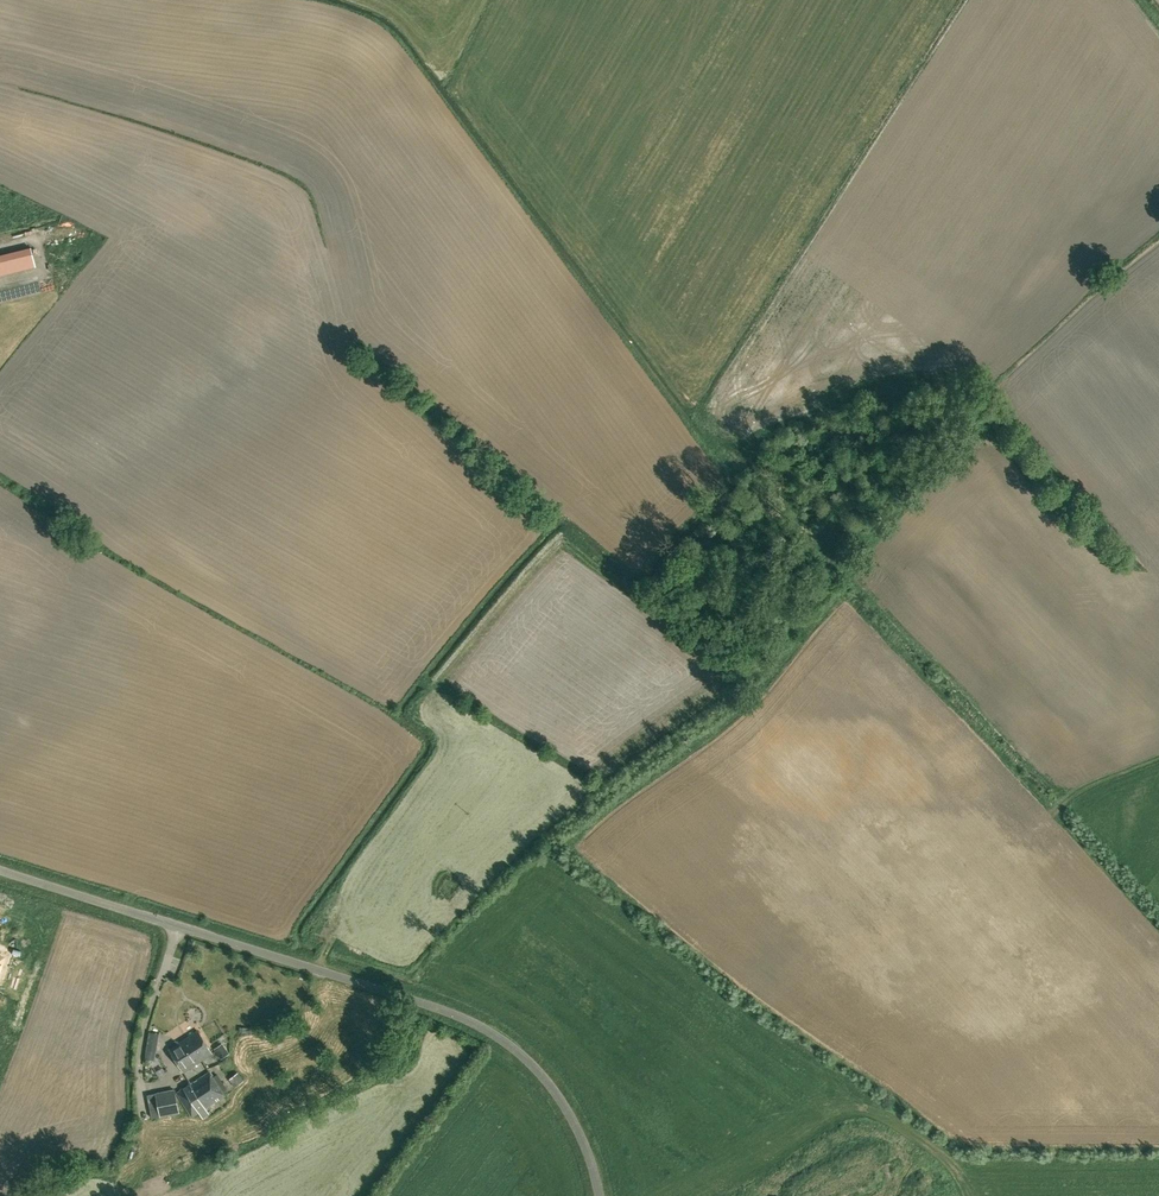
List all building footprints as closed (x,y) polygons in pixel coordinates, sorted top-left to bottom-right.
[(16,254),(16,267),(38,265),(38,253),(16,254)] [(15,963),(0,957),(0,991),(5,992),(15,963)] [(308,1027),(295,1032),(300,1044),(313,1039),(308,1027)] [(184,1071),(213,1053),(198,1030),(169,1049),(184,1071)] [(148,1041),(146,1050),(155,1052),(157,1043),(148,1041)] [(214,1048),(221,1058),(229,1053),(222,1043),(214,1048)] [(217,1074),(214,1076),(210,1070),(176,1092),(192,1117),(226,1095),(224,1091),(227,1089),(217,1074)] [(160,1117),(180,1113),(175,1089),(156,1093),(147,1095),(152,1118),(160,1116),(160,1117)]
